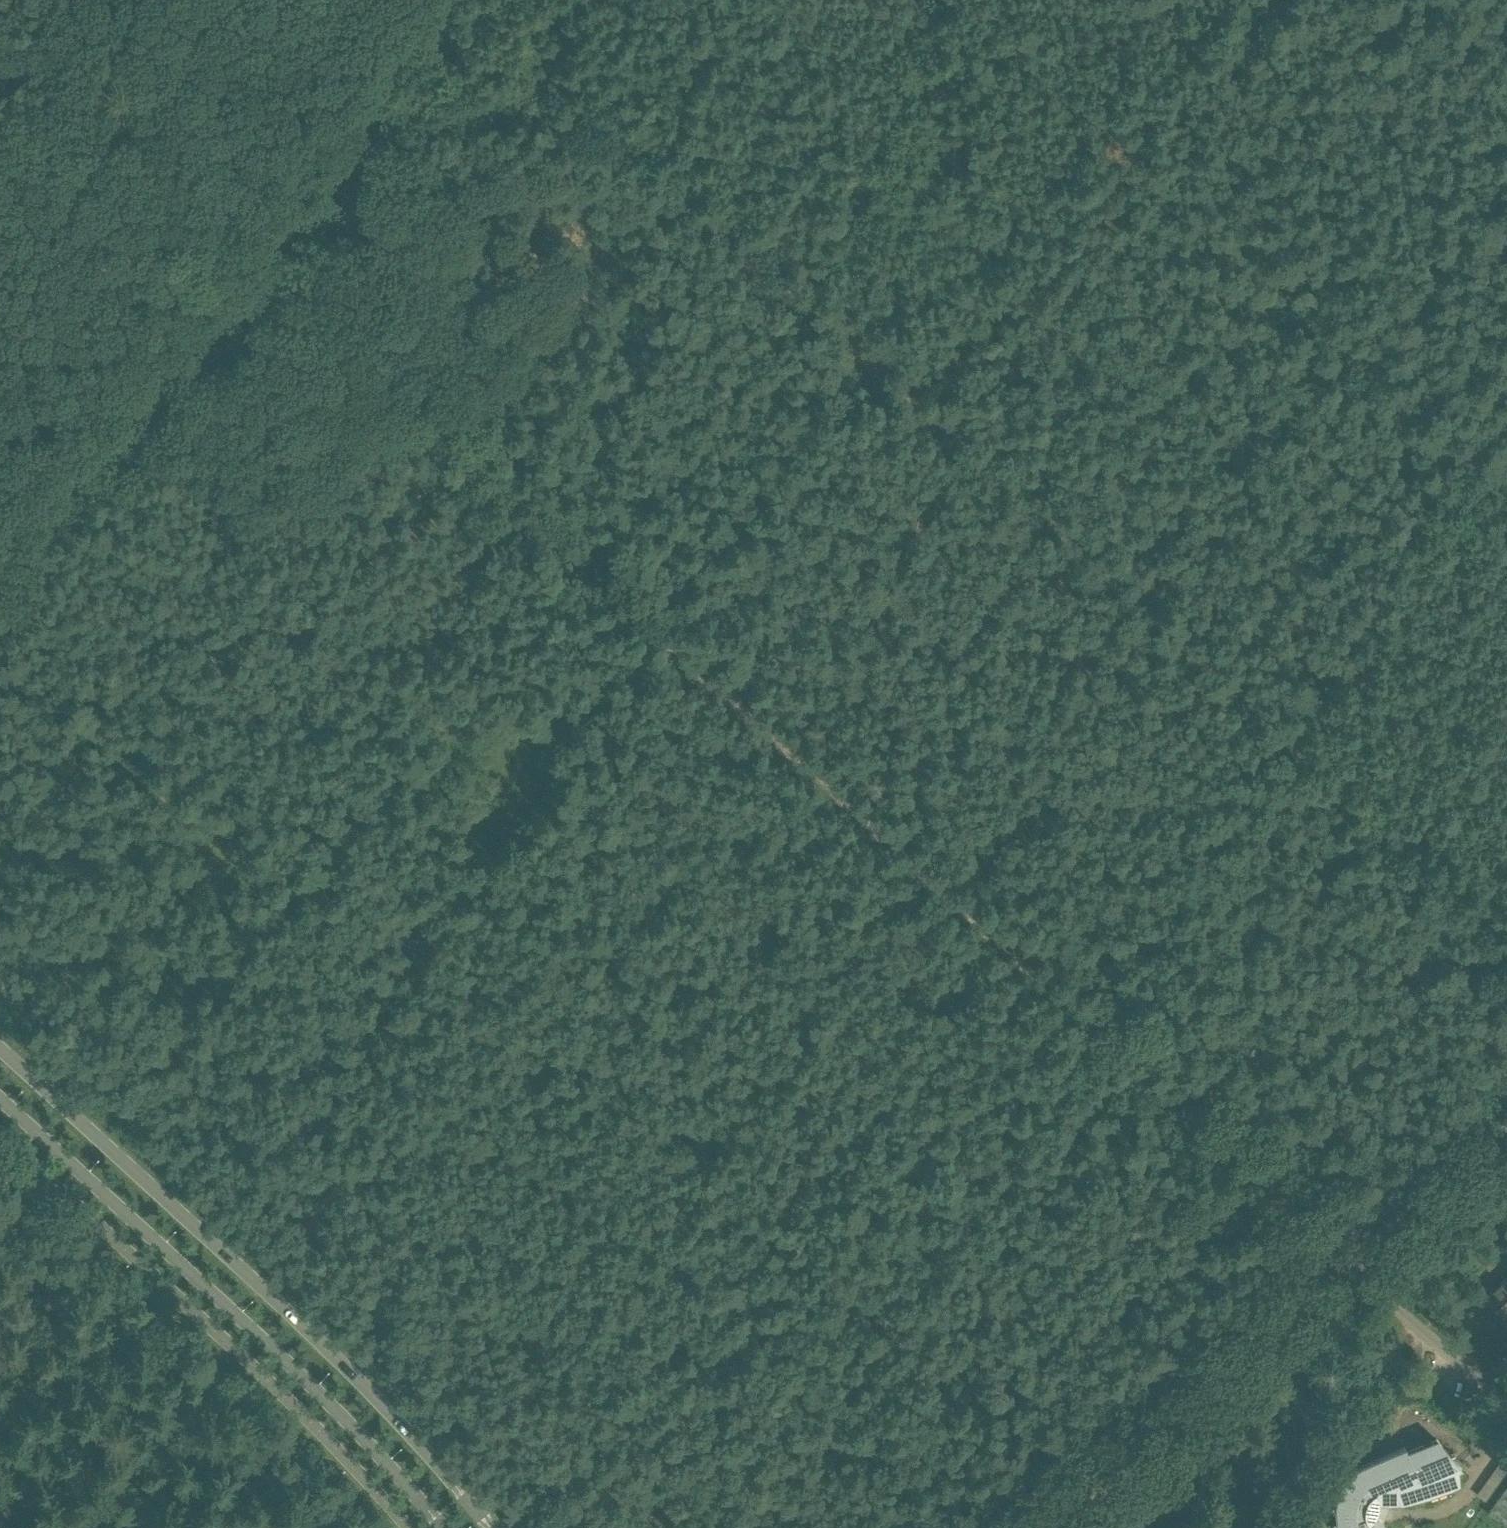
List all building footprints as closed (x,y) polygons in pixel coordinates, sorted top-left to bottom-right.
[(1489,1296),(1506,1315),(1506,1314),(1506,1279),(1489,1296)] [(1438,1438),(1409,1451),(1407,1446),(1360,1466),(1352,1473),(1345,1481),(1341,1490),(1340,1493),(1339,1496),(1338,1499),(1338,1503),(1338,1513),(1340,1524),(1342,1527),(1388,1527),(1382,1518),(1380,1515),(1377,1513),(1379,1511),(1381,1503),(1381,1500),(1386,1500),(1392,1501),(1397,1501),(1403,1499),(1410,1498),(1415,1497),(1422,1495),(1429,1493),(1445,1488),(1460,1482),(1459,1469),(1463,1467),(1438,1438)]
